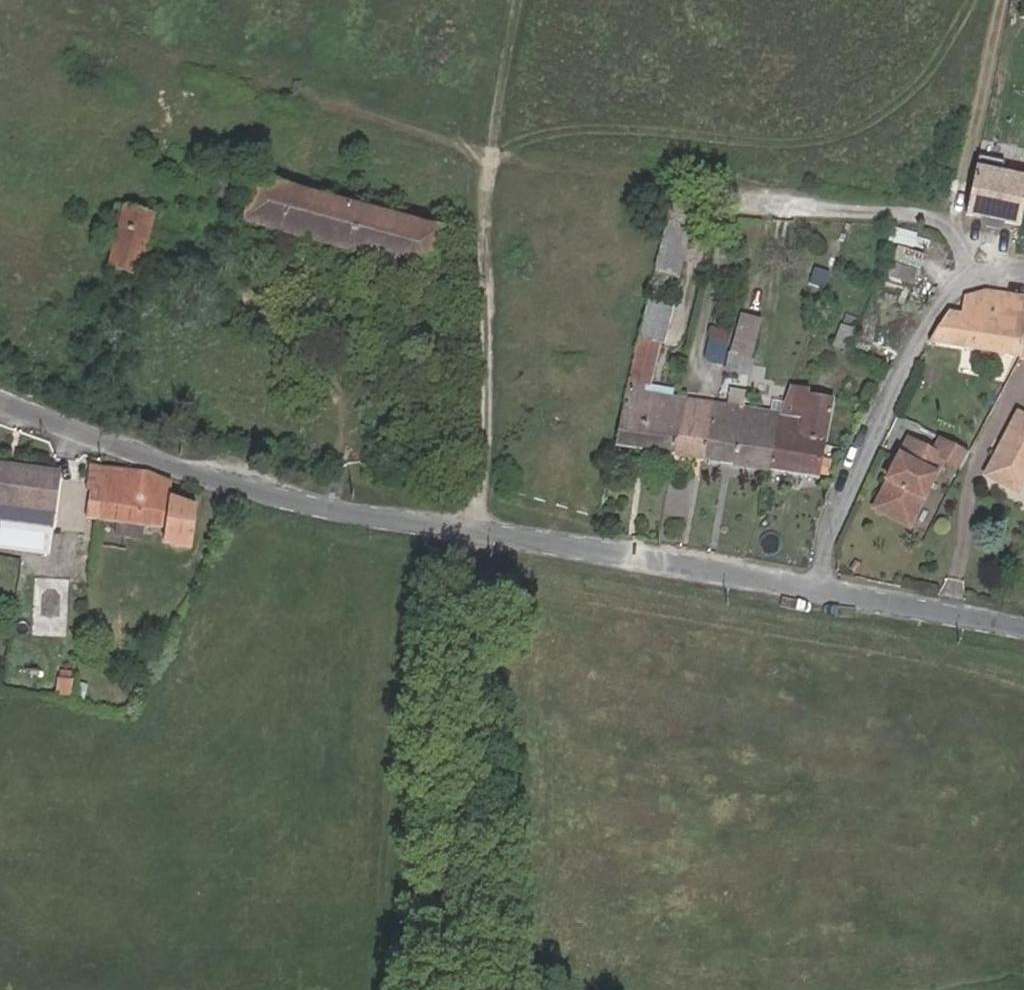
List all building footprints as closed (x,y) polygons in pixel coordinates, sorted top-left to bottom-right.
[(428,273),(440,232),(200,167),(196,186),(214,191),(212,197),(246,206),(242,222),(428,273)] [(694,206),(671,201),(653,279),(668,283),(670,274),(678,276),(694,206)] [(139,277),(156,215),(122,206),(121,209),(112,206),(108,222),(117,225),(116,229),(107,227),(104,239),(113,242),(106,267),(139,277)] [(892,227),(888,242),(914,248),(917,233),(892,227)] [(897,247),(893,259),(918,269),(923,257),(897,247)] [(912,285),(917,271),(891,262),(887,276),(912,285)] [(983,294),(964,299),(961,315),(948,313),(928,343),(1021,358),(1023,342),(1023,300),(983,294)] [(751,376),(767,312),(756,309),(756,305),(748,303),(747,307),(742,306),(726,369),(751,376)] [(647,304),(639,341),(659,346),(665,347),(674,310),(647,304)] [(833,348),(850,354),(858,328),(842,323),(833,348)] [(724,365),(732,332),(716,329),(714,340),(709,339),(703,360),(724,365)] [(674,454),(685,398),(644,391),(645,384),(650,385),(659,346),(639,341),(615,445),(674,454)] [(704,459),(733,463),(744,407),(747,392),(731,389),(728,404),(714,402),(704,459)] [(785,400),(772,469),(828,478),(831,459),(824,459),(833,400),(806,396),(807,391),(789,389),(785,400)] [(714,402),(685,398),(674,454),(704,459),(714,402)] [(733,463),(772,469),(785,400),(770,398),(767,410),(744,407),(733,463)] [(1018,415),(986,476),(1017,493),(1023,479),(1023,418),(1018,415)] [(916,427),(911,438),(933,448),(938,437),(916,427)] [(959,473),(969,455),(943,440),(933,457),(910,445),(874,511),(908,529),(943,464),(959,473)] [(0,468),(0,506),(51,513),(56,474),(0,468)] [(100,492),(97,518),(164,526),(162,540),(189,545),(195,508),(168,498),(170,487),(157,479),(92,470),(90,489),(100,492)] [(54,693),(71,696),(75,671),(58,668),(54,693)]
